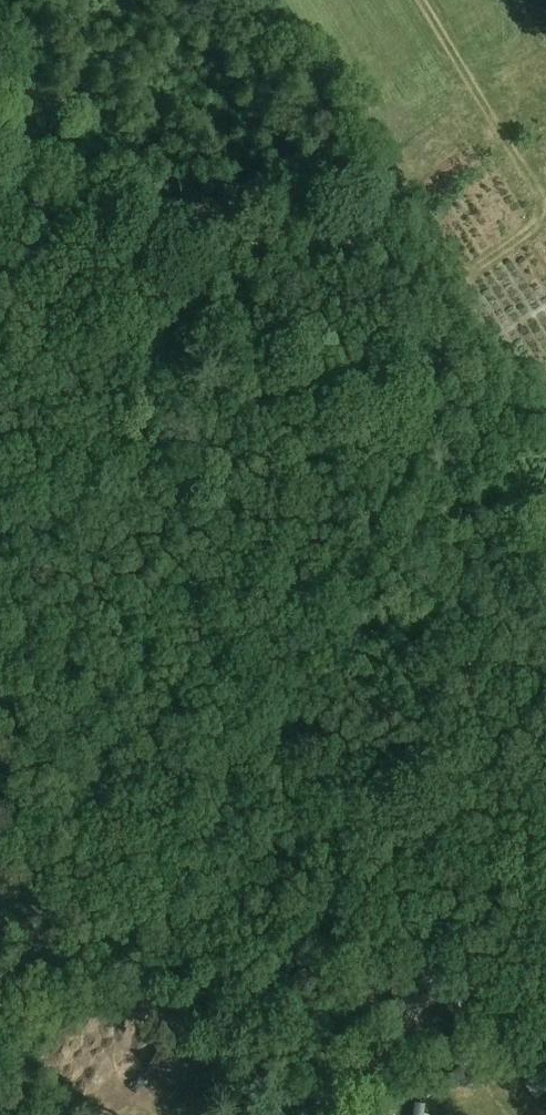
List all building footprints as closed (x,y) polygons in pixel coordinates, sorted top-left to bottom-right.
[(401,1105),(402,1114),(421,1114),(420,1103),(401,1105)]
